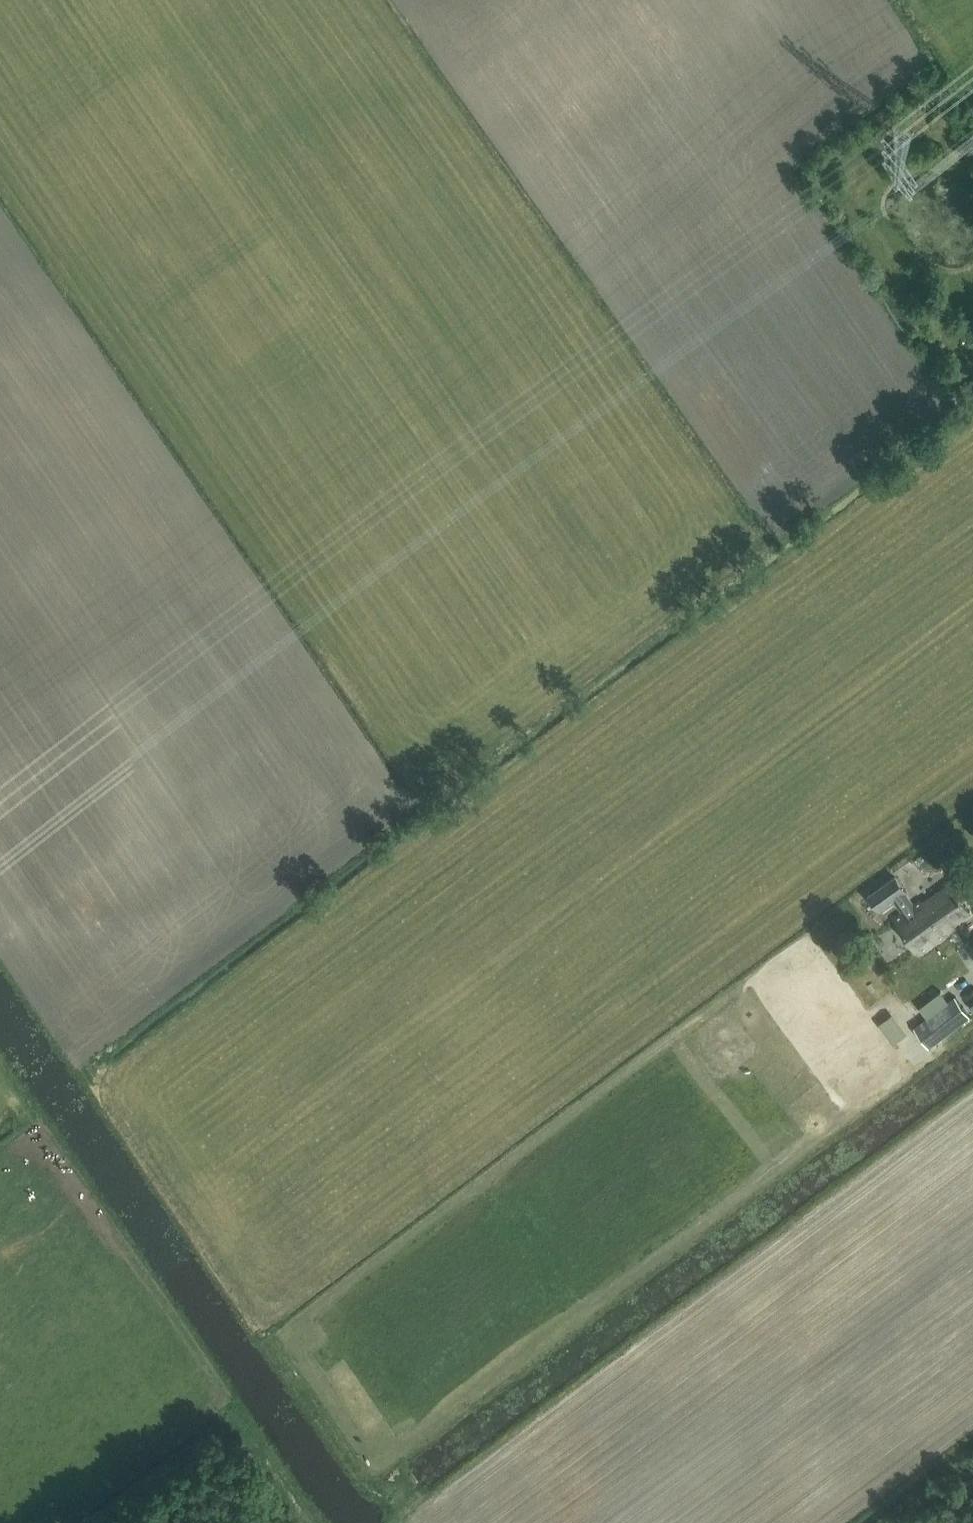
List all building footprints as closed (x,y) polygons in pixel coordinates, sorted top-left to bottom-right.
[(945,850),(934,857),(942,869),(953,863),(945,850)] [(922,899),(914,904),(894,875),(866,895),(879,913),(894,902),(901,913),(893,919),(919,954),(950,933),(947,929),(971,912),(950,884),(924,902),(922,899)] [(927,1017),(926,1018),(914,1028),(929,1047),(941,1038),(971,1016),(955,996),(949,1000),(927,1017)] [(894,1042),(905,1033),(891,1014),(879,1023),(894,1042)]
